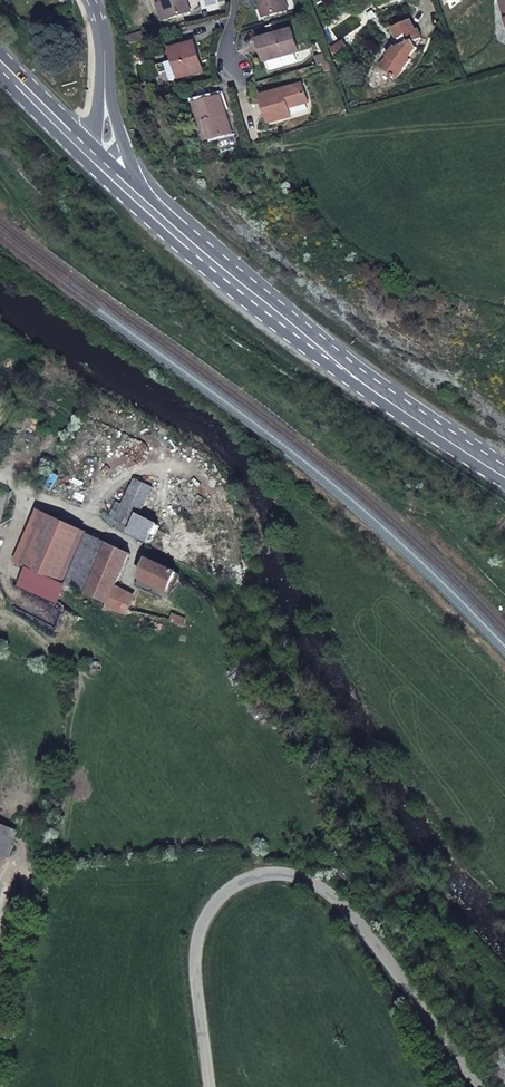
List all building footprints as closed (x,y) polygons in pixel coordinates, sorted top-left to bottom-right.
[(162,3),(162,4),(164,3),(169,18),(190,11),(187,0),(161,0),(162,3)] [(284,0),(258,0),(263,16),(287,9),(284,0)] [(169,18),(164,3),(162,4),(162,3),(158,5),(163,20),(169,18)] [(393,29),(401,46),(398,50),(396,48),(388,58),(392,61),(385,70),(397,79),(412,60),(412,59),(410,58),(417,48),(415,42),(422,39),(418,29),(415,30),(411,21),(393,28),(393,29)] [(299,51),(292,29),(258,40),(265,62),(299,51)] [(143,32),(127,38),(130,44),(145,39),(143,32)] [(347,45),(343,40),(337,44),(341,49),(347,45)] [(203,71),(195,42),(171,49),(174,61),(179,78),(203,71)] [(351,51),(347,45),(341,49),(337,44),(331,49),(338,59),(335,61),(338,64),(342,61),(340,59),(351,51)] [(330,61),(327,54),(316,57),(318,65),(323,63),(330,61)] [(392,61),(388,58),(381,67),(385,70),(392,61)] [(179,78),(174,61),(166,64),(171,81),(179,78)] [(333,68),(330,61),(323,63),(326,71),(333,68)] [(308,102),(303,84),(261,96),(268,119),(276,116),(277,121),(287,118),(284,109),(308,102)] [(233,133),(221,96),(195,104),(202,124),(207,122),(213,140),(233,133)] [(213,140),(207,122),(202,124),(207,141),(213,140)] [(134,479),(114,519),(130,527),(127,534),(149,544),(160,526),(140,516),(154,489),(134,479)] [(62,583),(85,532),(45,513),(21,565),(62,583)] [(87,533),(64,584),(86,594),(106,603),(115,587),(130,553),(109,543),(87,533)] [(147,559),(139,577),(168,591),(176,573),(147,559)] [(139,577),(135,586),(164,600),(168,591),(139,577)] [(115,587),(106,603),(104,607),(125,613),(132,598),(115,587)] [(16,831),(0,824),(0,870),(16,831)] [(477,1068),(492,1086),(504,1086),(504,1048),(490,1059),(477,1068)]
